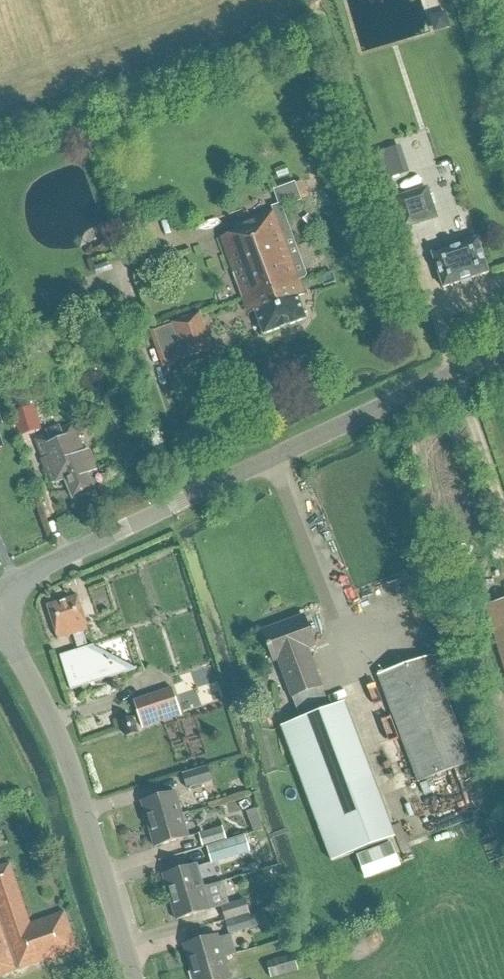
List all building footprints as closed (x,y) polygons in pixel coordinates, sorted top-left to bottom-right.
[(378,151),(382,165),(405,158),(401,144),(378,151)] [(270,209),(270,212),(244,222),(285,327),(306,319),(298,297),(306,295),(301,281),(304,280),(305,276),(281,210),(301,202),(300,201),(306,198),(301,183),(294,185),(293,183),(272,191),(278,206),(270,209)] [(405,229),(432,220),(422,190),(395,199),(405,229)] [(285,327),(244,222),(234,226),(236,232),(220,238),(246,310),(253,308),(263,335),(285,327)] [(432,254),(443,288),(488,273),(477,239),(432,254)] [(169,325),(183,361),(211,350),(198,314),(169,325)] [(40,340),(46,353),(52,351),(48,341),(50,340),(51,341),(56,339),(54,334),(40,340)] [(15,427),(22,446),(30,443),(28,440),(36,437),(33,430),(37,429),(30,410),(13,415),(17,426),(15,427)] [(87,473),(94,471),(87,455),(85,456),(73,426),(36,441),(53,482),(65,478),(73,498),(93,489),(87,473)] [(491,577),(503,583),(503,582),(503,553),(502,552),(491,577)] [(82,633),(89,631),(78,597),(47,606),(58,640),(73,636),(78,651),(87,648),(82,633)] [(486,606),(503,665),(503,600),(486,606)] [(394,839),(371,779),(342,705),(328,711),(320,689),(321,689),(307,650),(315,648),(304,619),(263,634),(288,701),(291,700),(299,722),(279,730),(331,863),(394,839)] [(59,657),(70,692),(136,671),(91,647),(87,648),(78,651),(59,657)] [(418,783),(470,763),(431,657),(379,676),(418,783)] [(132,704),(136,715),(141,731),(180,717),(170,690),(132,704)] [(91,707),(94,718),(111,713),(108,702),(91,707)] [(127,737),(137,734),(132,718),(122,721),(127,737)] [(207,768),(205,768),(182,775),(187,789),(212,781),(207,768)] [(148,825),(182,815),(175,792),(141,802),(148,825)] [(188,837),(182,815),(148,825),(155,847),(188,837)] [(198,834),(202,847),(226,840),(222,827),(198,834)] [(245,836),(207,847),(212,864),(250,853),(245,836)] [(366,879),(400,866),(391,842),(356,856),(366,879)] [(77,950),(64,913),(30,924),(10,864),(0,867),(0,976),(77,950)] [(169,898),(203,888),(197,865),(163,875),(169,898)] [(210,910),(203,888),(169,898),(176,920),(210,910)] [(220,907),(225,923),(226,922),(234,920),(249,915),(245,900),(220,907)] [(190,968),(224,958),(217,935),(184,945),(190,968)] [(269,978),(276,978),(298,972),(293,956),(265,965),(269,978)] [(224,958),(190,968),(193,978),(230,978),(224,958)]
